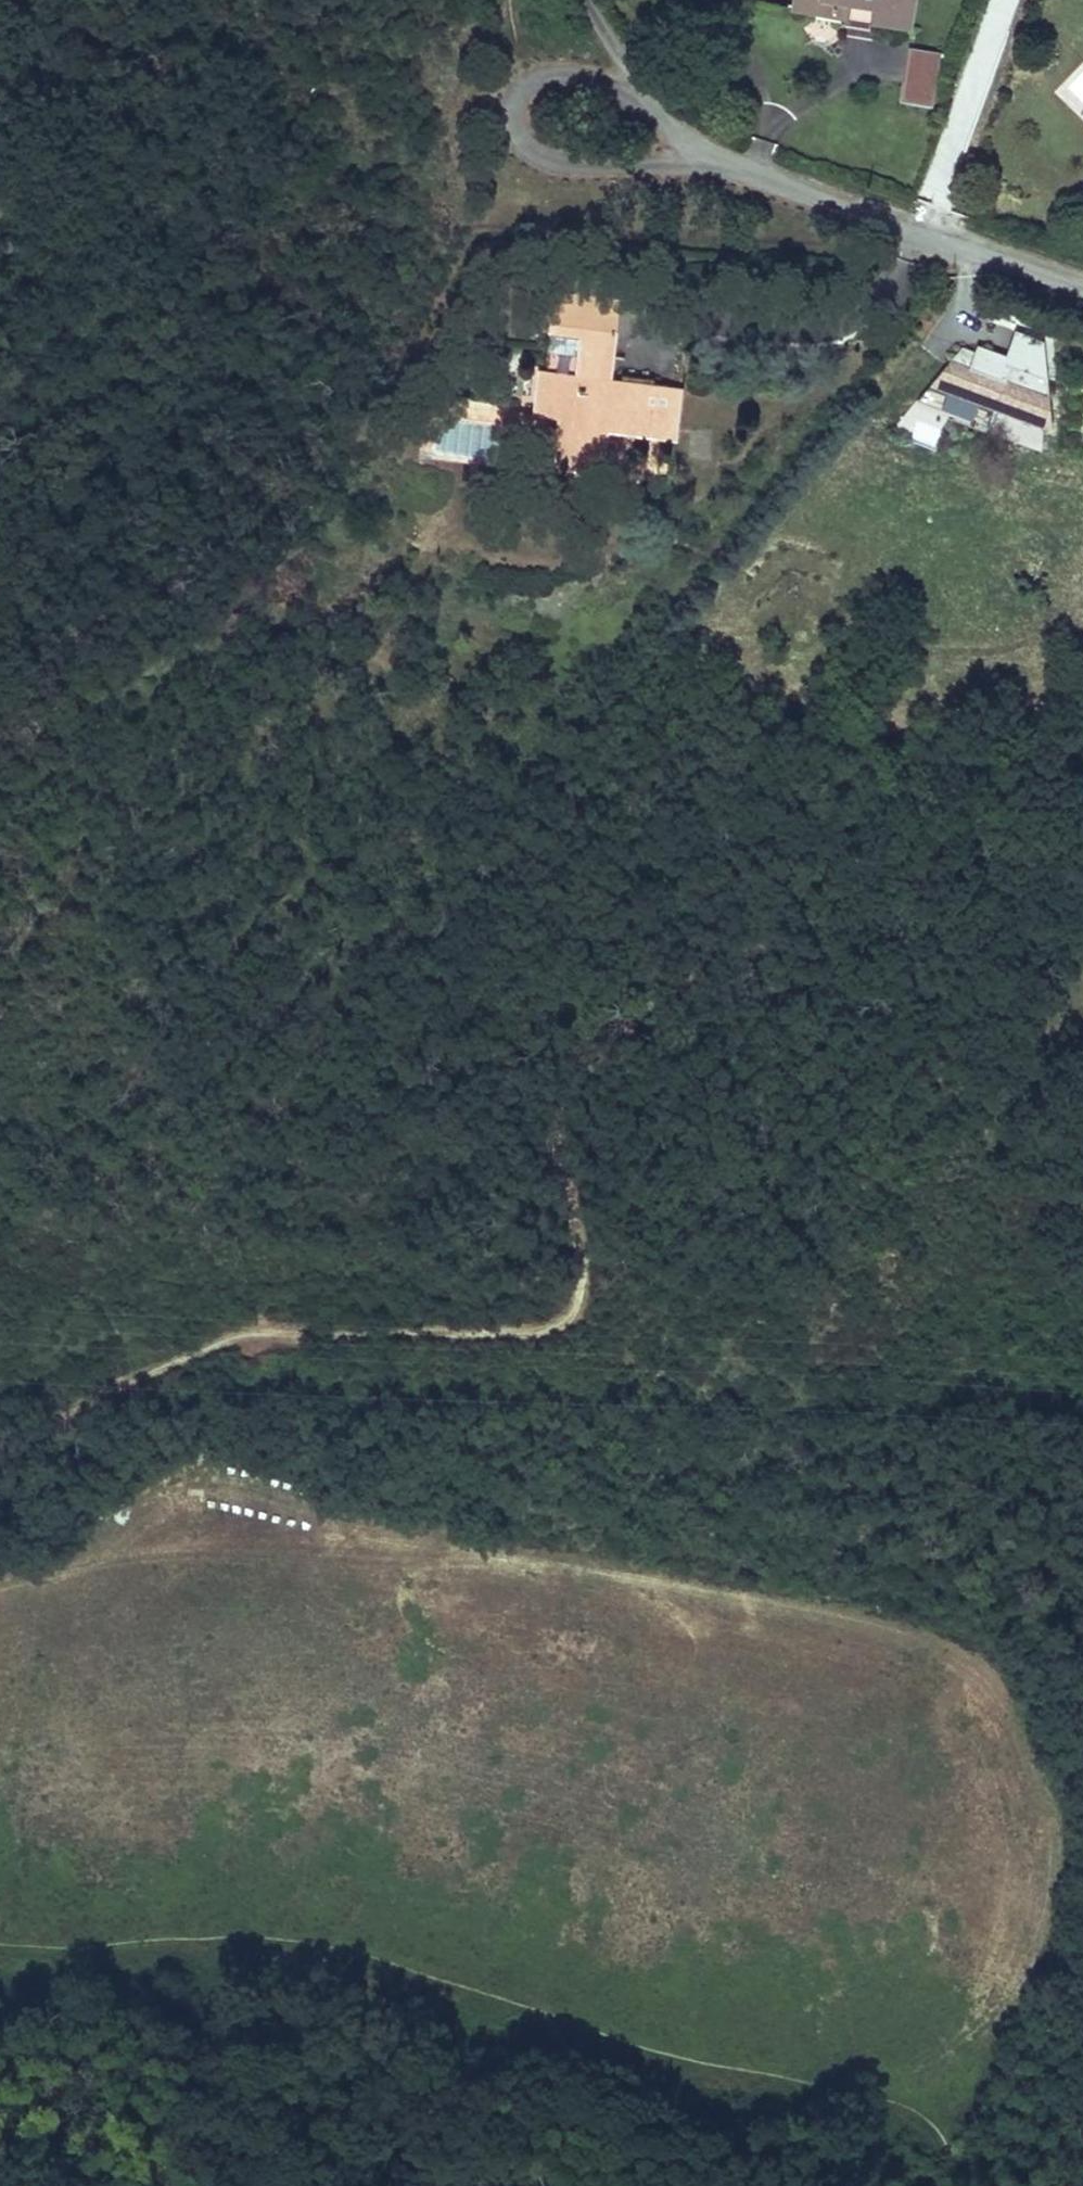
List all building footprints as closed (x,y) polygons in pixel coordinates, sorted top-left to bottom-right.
[(904,0),(792,0),(791,10),(843,15),(845,1),(872,4),(870,18),(901,22),(904,0)] [(910,0),(904,0),(901,22),(908,23),(910,0)] [(939,106),(950,53),(919,46),(907,100),(939,106)] [(560,300),(554,353),(619,360),(624,307),(560,300)] [(1052,428),(1047,339),(1014,329),(1007,353),(986,347),(950,349),(938,389),(949,393),(943,410),(975,420),(980,405),(1052,428)] [(554,353),(552,374),(617,381),(619,360),(554,353)] [(617,381),(552,374),(548,373),(543,423),(563,425),(574,426),(571,455),(560,454),(558,475),(607,480),(611,440),(603,440),(604,426),(645,431),(644,444),(671,447),(678,388),(663,386),(663,380),(631,377),(631,382),(617,381)] [(939,414),(948,394),(930,386),(908,436),(935,448),(948,418),(939,414)] [(678,388),(671,447),(682,448),(688,389),(678,388)] [(990,429),(996,412),(980,406),(974,423),(990,429)] [(571,455),(574,426),(563,425),(560,454),(571,455)] [(645,431),(604,426),(603,440),(611,440),(644,444),(645,431)]
